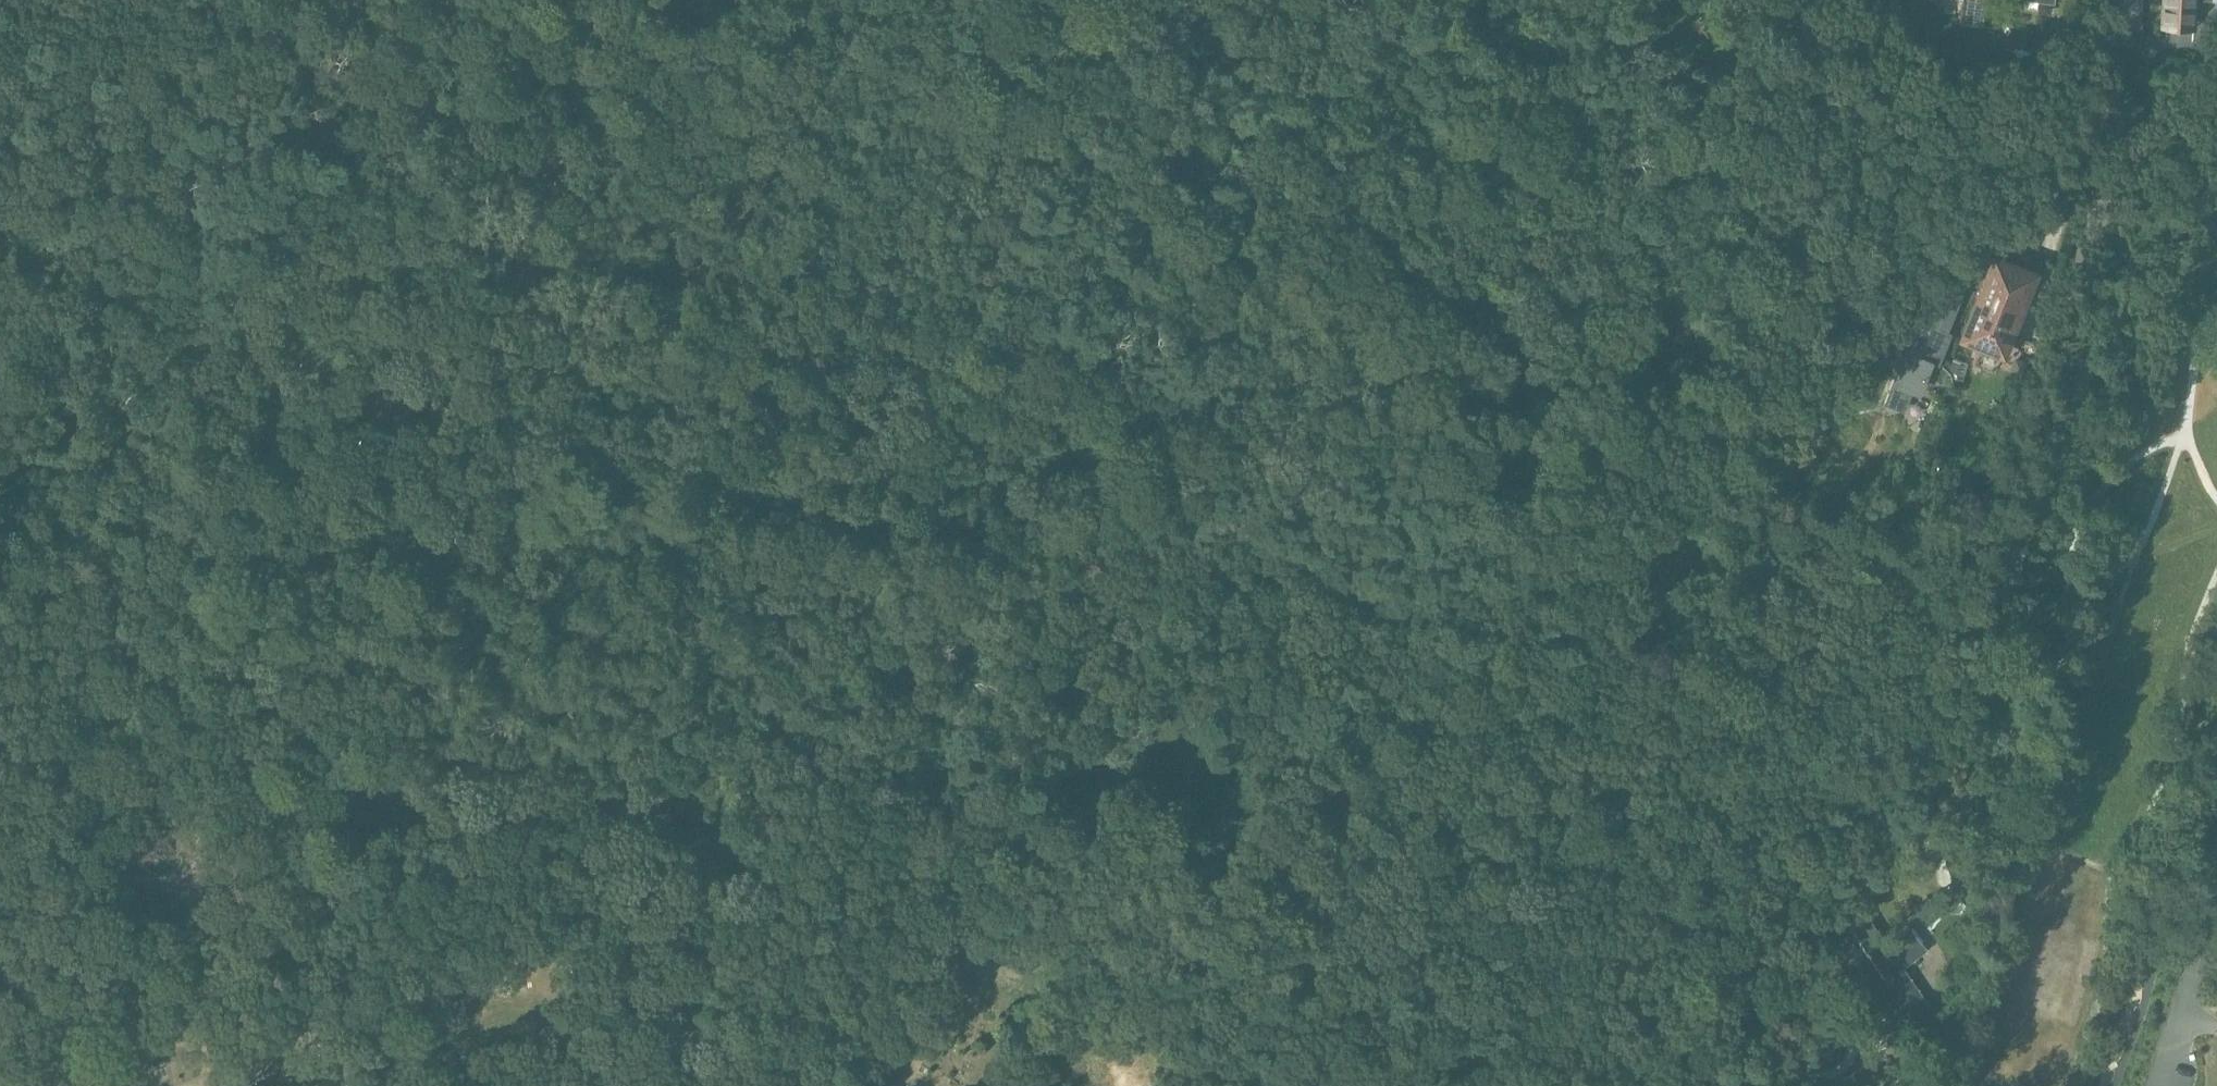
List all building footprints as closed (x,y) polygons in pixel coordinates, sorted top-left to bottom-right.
[(1962,22),(1981,25),(1984,0),(1965,0),(1962,22)] [(2163,25),(2189,26),(2193,22),(2195,0),(2164,0),(2163,25)] [(1983,280),(1966,273),(1957,281),(1951,296),(1945,293),(1935,316),(1928,314),(1918,339),(1911,337),(1883,405),(1901,412),(1909,392),(1916,394),(1928,363),(1935,365),(1948,333),(1946,332),(1965,284),(1979,289),(1979,290),(1981,292),(1962,338),(1995,351),(2002,334),(2010,337),(2026,295),(2024,294),(2035,265),(2018,258),(2014,266),(1994,258),(1986,279),(1983,279),(1983,280)] [(1863,908),(1852,928),(1851,929),(1911,1016),(1929,1004),(1904,968),(1915,959),(1927,949),(1922,943),(1924,942),(1912,929),(1911,930),(1906,924),(1897,931),(1885,940),(1863,908)]
